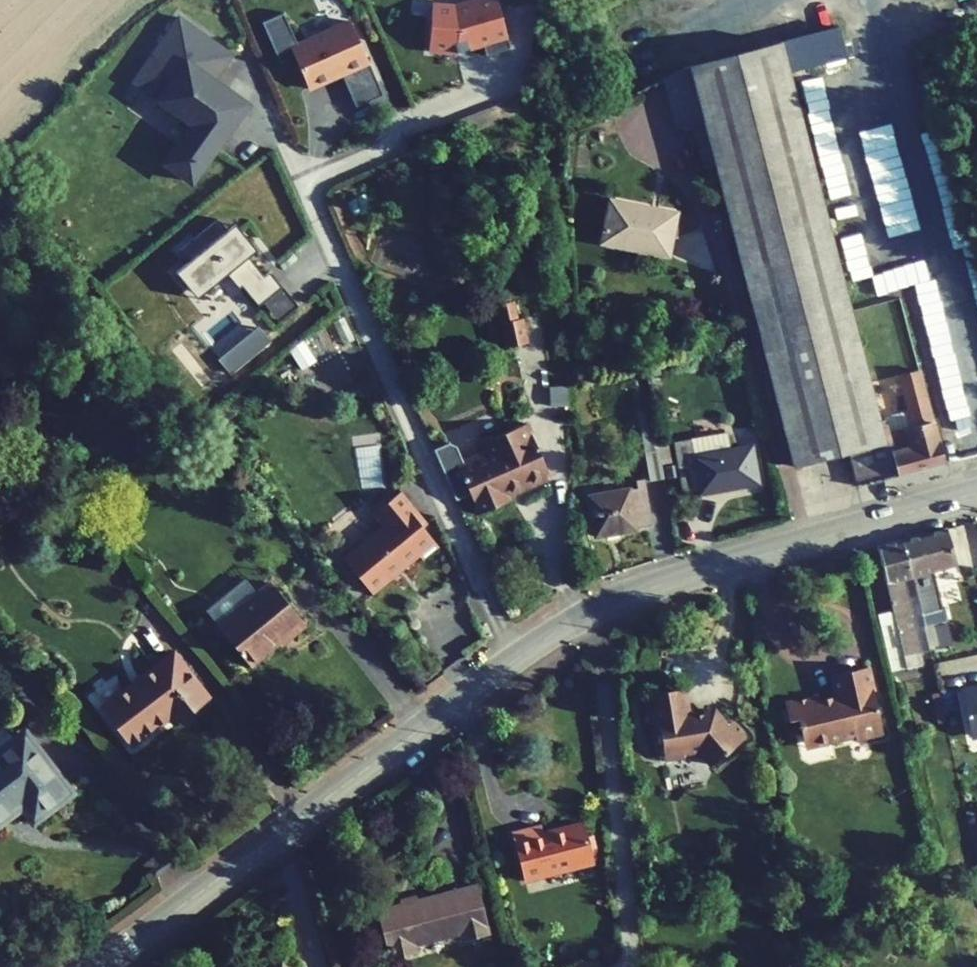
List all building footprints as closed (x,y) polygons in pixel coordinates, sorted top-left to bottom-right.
[(428,51),(455,53),(482,45),(485,56),(510,49),(496,0),(475,0),(455,6),(431,4),(428,51)] [(298,45),(283,13),(262,23),(277,55),(291,49),(308,89),(341,74),(350,94),(377,82),(350,22),(298,45)] [(230,55),(178,17),(133,82),(182,116),(177,123),(188,131),(165,164),(191,182),(229,128),(225,124),(235,109),(218,97),(223,89),(212,81),(230,55)] [(772,40),(779,71),(844,55),(837,23),(772,40)] [(842,483),(879,474),(870,432),(868,426),(860,428),(779,71),(772,40),(689,61),(702,115),(690,118),(701,164),(713,161),(786,460),(833,448),(842,483)] [(689,61),(662,75),(673,122),(690,118),(702,115),(689,61)] [(377,82),(350,94),(356,108),(383,96),(377,82)] [(246,105),(223,89),(218,97),(235,109),(225,124),(229,128),(246,105)] [(676,214),(610,201),(602,243),(668,256),(676,214)] [(194,257),(189,261),(175,273),(187,287),(200,276),(210,288),(227,274),(239,289),(242,286),(258,306),(262,302),(281,286),(269,271),(264,275),(217,219),(185,246),(194,257)] [(179,250),(189,261),(194,257),(185,246),(179,250)] [(200,276),(187,287),(197,299),(210,288),(200,276)] [(279,322),(298,306),(281,286),(262,302),(279,322)] [(521,319),(516,320),(512,302),(498,305),(508,348),(527,343),(521,319)] [(895,427),(870,432),(879,474),(924,464),(902,370),(883,375),(891,410),(895,427)] [(663,479),(651,410),(637,412),(650,482),(663,479)] [(891,410),(866,415),(868,426),(870,432),(895,427),(891,410)] [(508,496),(550,477),(526,423),(481,443),(485,452),(457,464),(479,514),(510,500),(508,496)] [(684,497),(758,484),(751,446),(730,449),(727,433),(673,442),(684,497)] [(651,526),(643,479),(636,480),(637,487),(588,496),(596,536),(651,526)] [(378,532),(334,566),(361,600),(410,564),(413,569),(430,555),(408,527),(413,522),(395,499),(368,519),(378,532)] [(945,528),(901,539),(911,576),(922,615),(942,609),(932,570),(955,564),(945,528)] [(906,668),(903,655),(918,652),(928,649),(911,576),(901,539),(878,546),(893,611),(878,614),(892,672),(906,668)] [(258,583),(203,623),(236,664),(290,624),(258,583)] [(175,724),(208,698),(173,652),(101,709),(130,746),(169,716),(175,724)] [(903,655),(906,668),(921,664),(918,652),(903,655)] [(883,734),(868,667),(831,675),(836,696),(819,700),(818,696),(784,704),(786,708),(788,720),(798,719),(802,738),(815,745),(854,733),(855,740),(883,734)] [(976,734),(976,687),(960,690),(970,736),(976,734)] [(683,753),(699,750),(711,765),(744,739),(730,722),(726,725),(715,711),(688,716),(684,689),(648,695),(654,729),(659,729),(664,761),(684,758),(683,753)] [(68,793),(24,735),(0,753),(0,822),(22,805),(34,820),(68,793)] [(587,836),(583,823),(542,833),(540,826),(511,834),(524,882),(594,863),(590,849),(587,836)] [(816,899),(814,885),(799,887),(801,901),(816,899)] [(464,941),(487,935),(475,888),(380,912),(392,959),(415,954),(412,944),(461,931),(464,941)]
